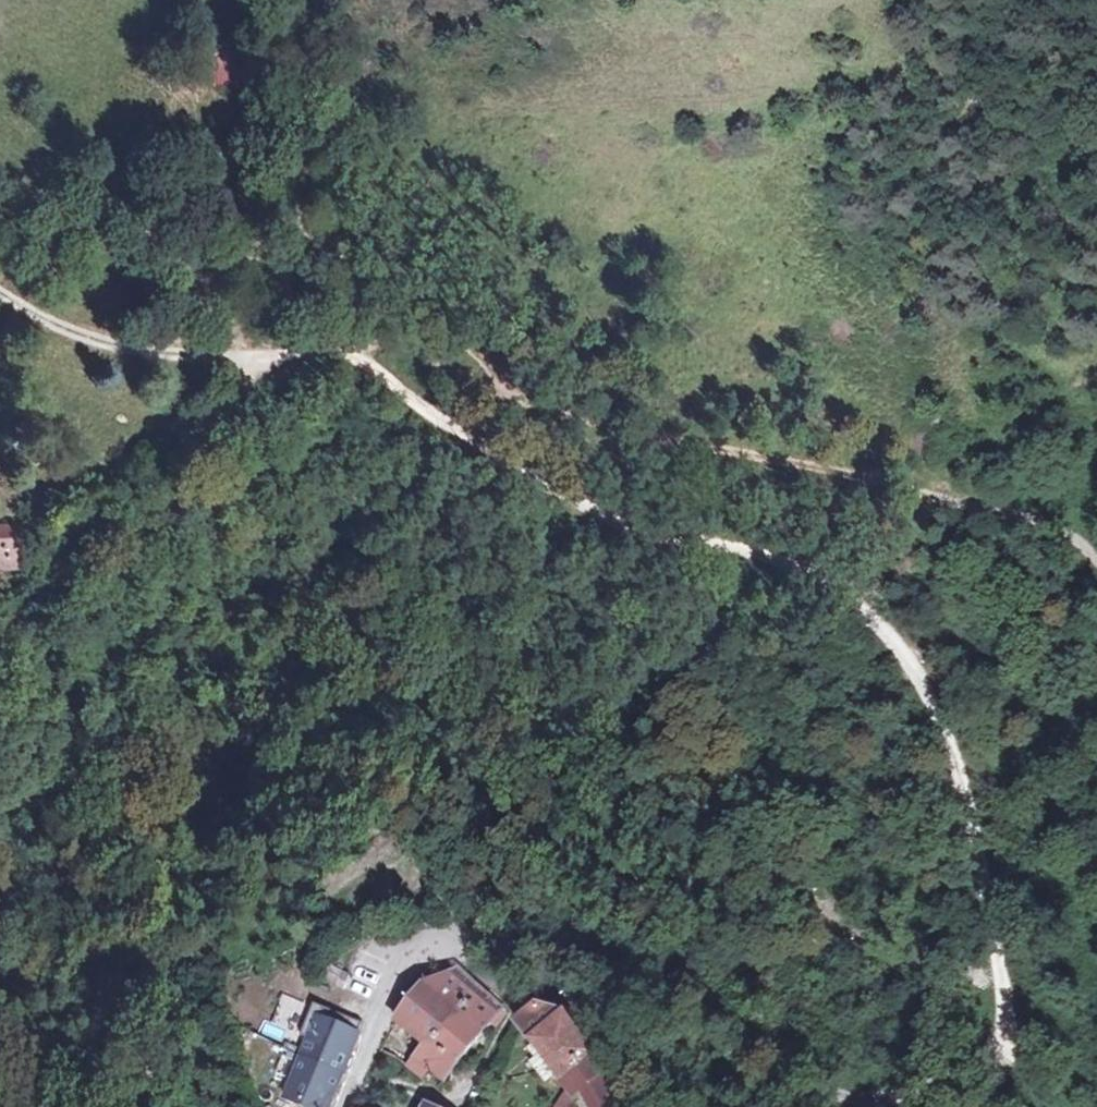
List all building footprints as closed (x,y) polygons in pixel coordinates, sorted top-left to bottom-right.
[(0,532),(0,576),(30,576),(30,531),(0,532)] [(420,1046),(448,1068),(465,1050),(473,1042),(481,1033),(485,1018),(497,1004),(458,970),(419,985),(387,1022),(420,1046)] [(288,1101),(304,1106),(332,1106),(351,1058),(313,1040),(323,1017),(292,1005),(282,1042),(308,1053),(288,1101)] [(574,1062),(582,1057),(554,1011),(532,1012),(513,1029),(547,1081),(574,1062)] [(448,1068),(420,1046),(405,1066),(437,1089),(451,1072),(448,1068)] [(574,1062),(547,1081),(564,1096),(575,1106),(624,1106),(574,1062)] [(564,1096),(555,1106),(575,1106),(564,1096)]
